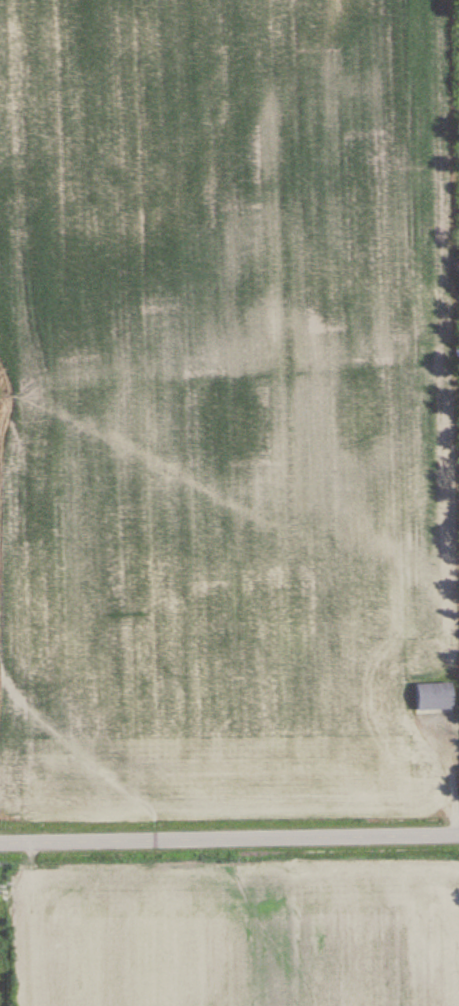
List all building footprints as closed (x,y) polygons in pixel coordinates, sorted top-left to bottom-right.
[(417,710),(452,710),(452,683),(417,683),(417,710)]
